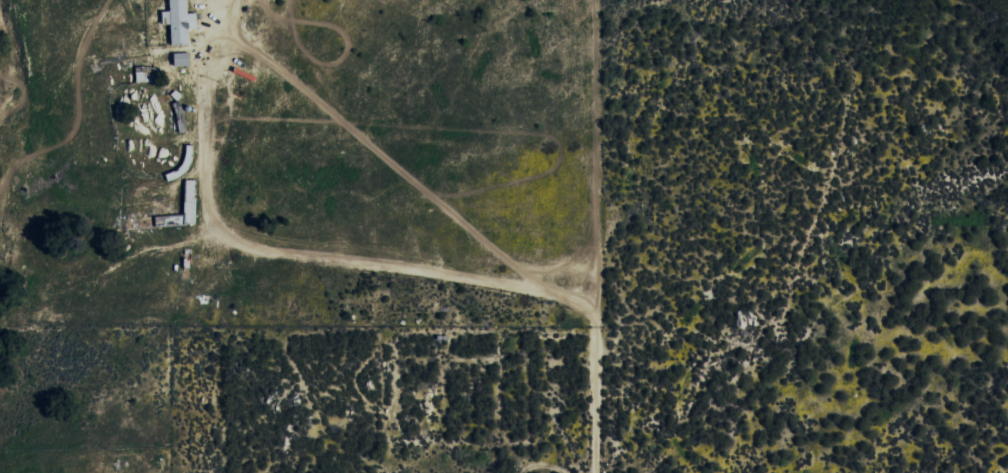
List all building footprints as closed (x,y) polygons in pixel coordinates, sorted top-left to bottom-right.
[(189,28),(198,28),(197,13),(188,13),(188,0),(170,0),(171,11),(163,11),(163,24),(172,24),(172,45),(190,44),(189,28)] [(191,66),(189,52),(174,54),(175,67),(191,66)] [(185,216),(120,217),(120,227),(196,225),(195,180),(184,180),(185,216)]
